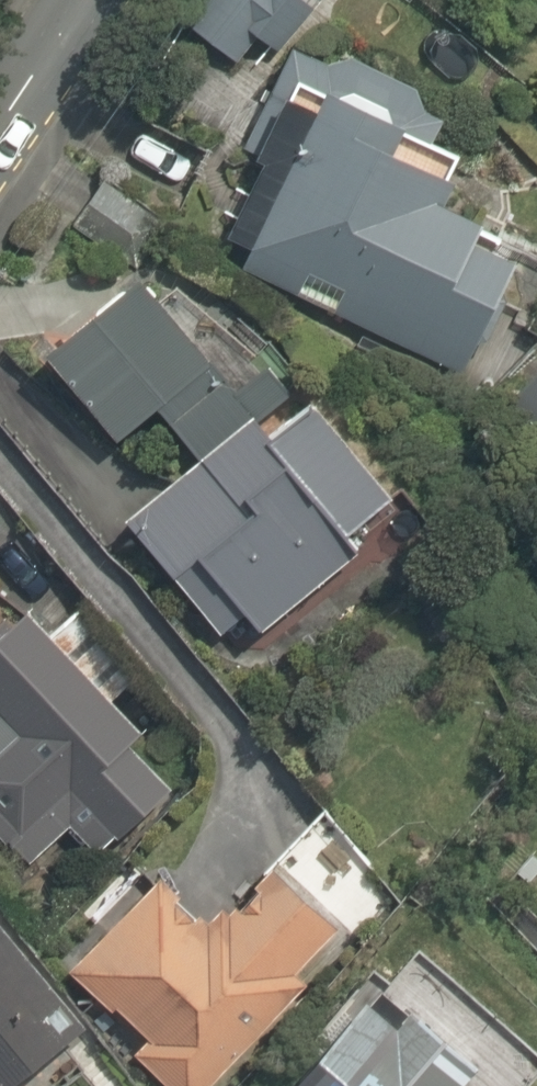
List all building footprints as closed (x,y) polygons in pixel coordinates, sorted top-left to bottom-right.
[(159,8),(237,79),(309,0),(166,0),(159,8)] [(396,157),(411,126),(333,86),(240,265),(470,384),(535,258),(449,213),(461,190),(396,157)] [(150,282),(46,363),(110,445),(214,363),(150,282)] [(301,384),(122,519),(212,638),(244,615),(262,639),(367,560),(349,535),(391,503),(301,384)] [(526,408),(536,418),(536,396),(526,408)] [(3,862),(132,748),(147,735),(39,613),(0,648),(0,859),(3,862)] [(73,836),(96,862),(172,794),(132,748),(3,862),(21,882),(73,836)] [(128,1061),(158,1085),(213,1085),(342,933),(264,867),(218,921),(149,863),(64,964),(149,1035),(128,1061)] [(88,1032),(0,919),(0,1085),(18,1085),(88,1032)] [(370,991),(283,1085),(473,1085),(370,991)]
